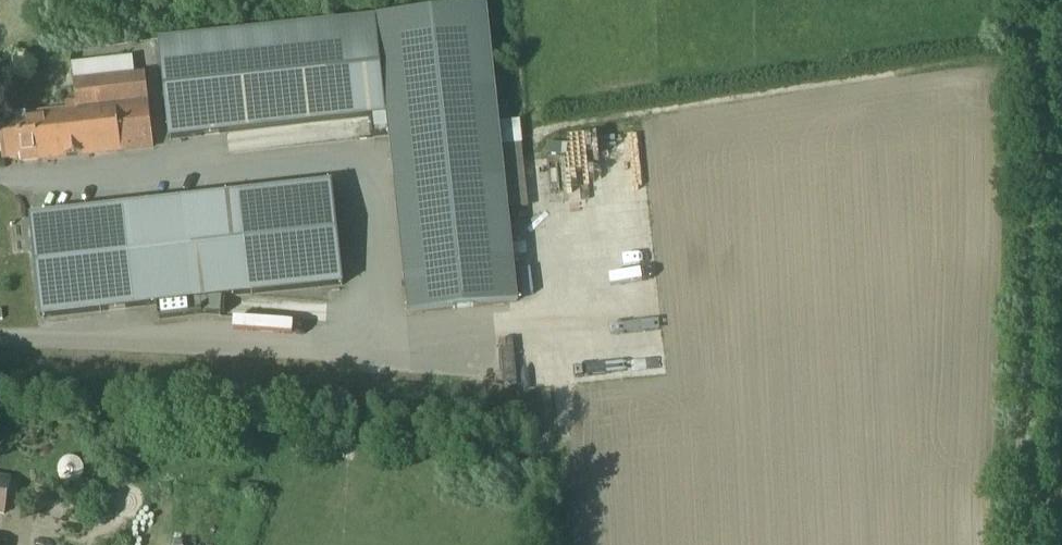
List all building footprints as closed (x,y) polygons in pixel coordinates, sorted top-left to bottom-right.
[(488,10),(159,47),(171,143),(366,119),(369,148),(393,145),(409,315),(518,304),(488,10)] [(74,81),(134,75),(132,59),(72,66),(74,81)] [(153,148),(146,76),(76,83),(78,102),(66,103),(67,113),(0,121),(0,142),(2,160),(20,158),(20,163),(153,148)] [(29,219),(41,320),(157,307),(158,321),(203,316),(221,317),(222,300),(343,287),(332,185),(29,219)] [(5,516),(10,481),(0,479),(0,515),(5,516)]
